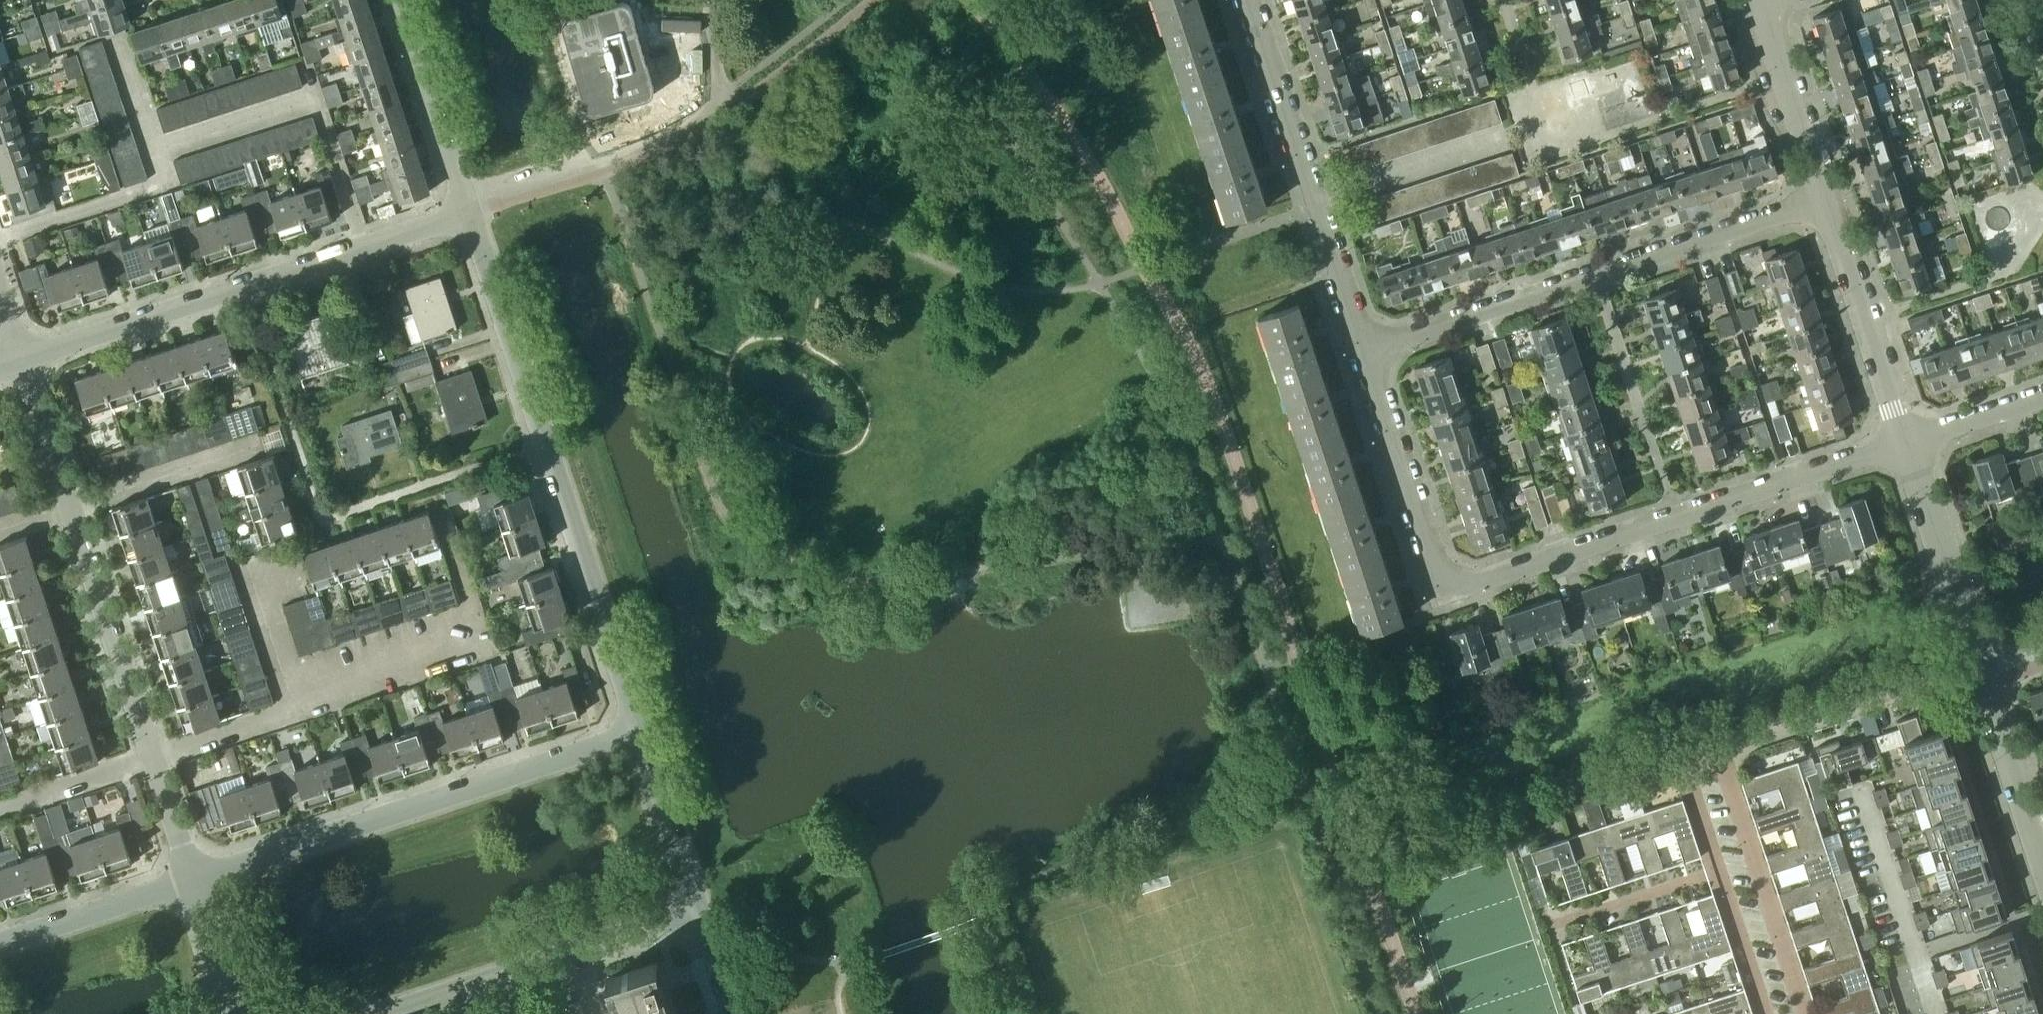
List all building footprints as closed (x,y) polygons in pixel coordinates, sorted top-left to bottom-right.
[(129,23),(121,0),(118,0),(78,12),(59,18),(56,9),(42,14),(49,33),(93,19),(98,33),(129,23)] [(78,12),(118,0),(80,0),(74,2),(78,12)] [(256,22),(249,0),(229,0),(224,2),(233,30),(256,22)] [(276,16),(283,38),(294,34),(283,0),(249,0),(256,22),(276,16)] [(339,15),(368,6),(366,0),(334,0),(339,15)] [(562,22),(562,24),(586,108),(587,110),(589,112),(592,113),(595,113),(615,107),(614,104),(629,99),(630,103),(650,97),(652,96),(653,95),(654,93),(655,92),(655,90),(655,88),(631,5),(630,4),(628,2),(626,1),(624,0),(622,0),(567,16),(565,18),(563,19),(562,22)] [(1162,29),(1203,16),(1197,0),(1152,0),(1162,29)] [(1321,0),(1293,0),(1299,19),(1331,9),(1328,0),(1322,2),(1321,0)] [(1375,0),(1365,0),(1368,11),(1378,8),(1375,0)] [(1466,15),(1462,0),(1435,0),(1433,1),(1437,14),(1432,16),(1435,25),(1466,15)] [(1550,13),(1576,5),(1575,0),(1546,0),(1550,13)] [(1632,11),(1628,0),(1624,0),(1618,2),(1622,14),(1632,11)] [(1686,18),(1717,8),(1715,0),(1675,0),(1681,20),(1686,18)] [(1905,0),(1894,0),(1899,14),(1941,0),(1923,0),(1907,5),(1905,0)] [(1948,23),(1980,13),(1975,0),(1946,0),(1950,12),(1945,14),(1948,23)] [(304,1),(290,6),(293,16),(307,11),(304,1)] [(223,33),(233,30),(224,2),(201,9),(214,50),(216,49),(214,42),(224,38),(223,33)] [(1881,7),(1885,19),(1894,16),(1890,3),(1881,7)] [(1557,35),(1599,22),(1602,22),(1598,11),(1580,17),(1576,5),(1550,13),(1557,35)] [(1813,17),(1820,40),(1856,28),(1849,5),(1839,8),(1813,17)] [(347,38),(347,39),(375,29),(368,6),(339,15),(343,27),(301,41),(308,61),(322,57),(319,47),(347,38)] [(1717,8),(1686,18),(1681,20),(1689,43),(1698,40),(1725,31),(1717,8)] [(214,50),(201,9),(178,16),(187,45),(202,40),(206,52),(214,50)] [(1299,19),(1307,42),(1332,34),(1328,21),(1334,19),(1331,9),(1299,19)] [(1626,27),(1636,24),(1632,11),(1622,14),(1626,27)] [(1907,37),(1917,33),(1909,11),(1899,14),(1907,37)] [(1953,46),(1960,44),(1987,35),(1980,13),(1948,23),(1951,32),(1949,33),(1953,46)] [(1448,47),(1474,38),(1466,15),(1435,25),(1439,35),(1444,33),(1448,47)] [(24,31),(39,26),(36,16),(20,21),(24,31)] [(175,49),(187,45),(178,16),(155,24),(164,53),(165,52),(170,68),(181,65),(175,49)] [(1224,79),(1203,16),(1162,29),(1183,93),(1224,79)] [(1889,31),(1899,28),(1894,16),(1885,19),(1889,31)] [(1654,29),(1650,17),(1640,20),(1644,33),(1654,29)] [(1599,22),(1557,35),(1565,59),(1592,50),(1587,37),(1602,32),(1599,22)] [(141,60),(164,53),(155,24),(131,32),(141,60)] [(1389,27),(1393,39),(1403,36),(1399,24),(1389,27)] [(39,26),(24,31),(27,41),(42,36),(39,26)] [(1820,40),(1828,62),(1864,51),(1856,28),(1820,40)] [(383,52),(375,29),(347,39),(354,62),(383,52)] [(1375,31),(1379,44),(1388,41),(1384,29),(1375,31)] [(1658,42),(1654,29),(1644,33),(1648,45),(1658,42)] [(1692,67),(1733,54),(1725,31),(1698,40),(1702,53),(1698,55),(1699,56),(1689,60),(1692,67)] [(1921,46),(1917,33),(1907,37),(1911,49),(1921,46)] [(1337,48),(1332,34),(1307,42),(1314,65),(1346,54),(1343,46),(1337,48)] [(1955,72),(1963,69),(1995,59),(1987,35),(1960,44),(1953,46),(1952,47),(1956,60),(1951,61),(1955,72)] [(1393,39),(1397,51),(1407,48),(1403,36),(1393,39)] [(1450,70),(1482,60),(1474,38),(1448,47),(1452,59),(1447,61),(1448,62),(1437,66),(1440,74),(1450,70)] [(78,48),(81,60),(104,52),(100,40),(78,48)] [(1383,57),(1392,54),(1388,41),(1379,44),(1383,57)] [(50,60),(46,49),(32,54),(36,65),(50,60)] [(1900,65),(1909,61),(1905,49),(1895,52),(1900,65)] [(273,66),(268,51),(257,54),(262,69),(273,66)] [(1828,62),(1835,86),(1876,72),(1873,63),(1868,65),(1864,51),(1828,62)] [(81,60),(85,71),(108,63),(104,52),(81,60)] [(391,75),(383,52),(354,62),(362,85),(391,75)] [(65,69),(80,64),(76,53),(62,58),(65,69)] [(1314,65),(1322,88),(1347,80),(1343,66),(1349,64),(1346,54),(1314,65)] [(1694,74),(1704,71),(1704,73),(1709,72),(1714,86),(1740,77),(1733,54),(1692,67),(1694,74)] [(1971,77),(1976,90),(2002,81),(1995,59),(1963,69),(1966,78),(1971,77)] [(1482,60),(1450,70),(1454,80),(1458,79),(1463,92),(1489,83),(1482,60)] [(1904,77),(1913,74),(1909,61),(1900,65),(1904,77)] [(237,77),(232,62),(222,65),(227,81),(237,77)] [(85,71),(89,83),(111,75),(108,63),(85,71)] [(290,90),(302,87),(294,63),(282,67),(290,90)] [(1659,78),(1669,75),(1665,63),(1655,66),(1659,78)] [(80,64),(65,69),(69,79),(83,74),(80,64)] [(227,81),(222,65),(212,69),(216,84),(227,81)] [(279,94),(290,90),(282,67),(270,71),(279,94)] [(1921,82),(1931,78),(1936,77),(1933,68),(1928,69),(1927,67),(1917,70),(1921,82)] [(1404,72),(1408,85),(1418,82),(1414,69),(1404,72)] [(279,94),(270,71),(259,75),(267,98),(279,94)] [(1835,86),(1843,108),(1877,97),(1873,84),(1879,82),(1876,72),(1835,86)] [(1322,88),(1329,110),(1375,95),(1367,73),(1347,80),(1322,88)] [(1394,90),(1403,87),(1399,74),(1390,77),(1394,90)] [(89,83),(93,94),(115,87),(111,75),(89,83)] [(255,101),(267,98),(259,75),(247,79),(255,101)] [(398,97),(391,75),(362,85),(369,107),(398,97)] [(1673,88),(1669,75),(1659,78),(1663,91),(1673,88)] [(175,81),(181,96),(191,93),(186,77),(175,81)] [(1931,78),(1921,82),(1926,95),(1935,92),(1931,78)] [(255,101),(247,79),(236,82),(244,105),(255,101)] [(1244,143),(1224,79),(1183,93),(1203,156),(1244,143)] [(170,99),(181,96),(175,81),(165,84),(170,99)] [(341,92),(337,81),(322,86),(325,96),(341,92)] [(1967,118),(2010,104),(2002,81),(1976,90),(1980,103),(1964,108),(1967,118)] [(232,109),(244,105),(236,82),(224,86),(232,109)] [(1408,85),(1412,98),(1422,94),(1418,82),(1408,85)] [(13,111),(9,98),(26,93),(23,83),(6,88),(0,90),(0,115),(13,111)] [(232,109),(224,86),(212,90),(221,113),(232,109)] [(93,94),(97,106),(119,98),(115,87),(93,94)] [(1398,102),(1407,99),(1403,87),(1394,90),(1398,102)] [(209,116),(221,113),(212,90),(201,93),(209,116)] [(341,92),(325,96),(329,107),(344,102),(341,92)] [(209,116),(201,93),(190,97),(198,120),(209,116)] [(1382,119),(1375,95),(1329,110),(1337,134),(1382,119)] [(1924,107),(1920,95),(1911,98),(1915,110),(1924,107)] [(186,124),(198,120),(190,97),(178,101),(186,124)] [(406,121),(398,97),(369,107),(377,131),(406,121)] [(1843,108),(1850,131),(1893,117),(1890,108),(1881,111),(1877,97),(1843,108)] [(97,106),(101,117),(123,110),(119,98),(97,106)] [(1491,125),(1502,121),(1494,98),(1483,102),(1491,125)] [(96,109),(92,99),(77,104),(81,114),(96,109)] [(186,124),(178,101),(166,105),(174,128),(186,124)] [(1491,125),(1483,102),(1472,105),(1480,128),(1491,125)] [(1753,102),(1730,110),(1733,119),(1756,112),(1753,102)] [(1986,123),(1990,136),(2017,127),(2010,104),(1967,118),(1971,128),(1986,123)] [(163,131),(174,128),(166,105),(155,108),(163,131)] [(1480,128),(1472,105),(1461,109),(1469,132),(1480,128)] [(1922,133),(1931,130),(1932,130),(1924,107),(1915,110),(1922,133)] [(99,119),(96,109),(81,114),(84,124),(99,119)] [(1469,132),(1461,109),(1451,112),(1458,135),(1469,132)] [(101,117),(104,129),(127,121),(123,110),(101,117)] [(21,134),(21,133),(43,126),(40,116),(17,123),(13,111),(0,115),(0,141),(21,134)] [(1458,135),(1451,112),(1440,116),(1447,139),(1458,135)] [(1937,128),(1947,125),(1943,112),(1933,116),(1937,128)] [(1722,123),(1719,113),(1707,117),(1710,127),(1722,123)] [(307,142),(319,139),(311,116),(299,120),(307,142)] [(1447,139),(1440,116),(1429,120),(1436,142),(1447,139)] [(1710,127),(1707,117),(1694,121),(1697,131),(1710,127)] [(1850,131),(1858,154),(1892,143),(1888,129),(1896,127),(1893,117),(1850,131)] [(299,120),(288,123),(295,146),(307,142),(299,120)] [(1436,142),(1429,120),(1418,123),(1425,146),(1436,142)] [(127,121),(104,129),(108,140),(131,133),(127,121)] [(377,131),(385,154),(413,144),(406,121),(377,131)] [(288,123),(276,127),(284,150),(295,146),(288,123)] [(1425,146),(1418,123),(1407,127),(1415,150),(1425,146)] [(1947,125),(1937,128),(1941,140),(1951,137),(1947,125)] [(276,127),(265,131),(272,154),(284,150),(276,127)] [(1415,150),(1407,127),(1396,130),(1404,153),(1415,150)] [(2017,127),(1990,136),(1995,149),(1990,150),(1993,160),(2025,150),(2017,127)] [(337,133),(341,142),(356,137),(352,128),(337,133)] [(1674,128),(1661,132),(1665,142),(1677,138),(1674,128)] [(1404,153),(1396,130),(1385,134),(1393,157),(1404,153)] [(265,131),(253,135),(261,158),(272,154),(265,131)] [(1665,142),(1661,132),(1649,136),(1652,146),(1665,142)] [(108,140),(112,152),(134,144),(131,133),(108,140)] [(1744,155),(1753,182),(1777,174),(1763,133),(1754,137),(1755,141),(1742,146),(1744,155)] [(21,134),(0,141),(0,167),(28,157),(21,134)] [(1393,157),(1385,134),(1374,137),(1382,160),(1393,157)] [(253,135),(241,138),(249,161),(261,158),(253,135)] [(359,147),(356,137),(341,142),(344,152),(359,147)] [(1382,160),(1374,137),(1363,141),(1371,164),(1382,160)] [(241,138),(230,142),(237,165),(249,161),(241,138)] [(1939,153),(1935,140),(1926,143),(1930,156),(1939,153)] [(1371,164),(1363,141),(1352,144),(1360,167),(1371,164)] [(230,142),(218,146),(226,169),(237,165),(230,142)] [(1265,206),(1244,143),(1203,156),(1224,219),(1234,216),(1235,220),(1241,218),(1239,214),(1265,206)] [(1632,153),(1628,143),(1616,147),(1619,157),(1632,153)] [(1858,154),(1865,177),(1910,162),(1907,152),(1896,156),(1892,143),(1858,154)] [(112,152),(116,163),(138,156),(134,144),(112,152)] [(385,154),(392,177),(421,168),(413,144),(385,154)] [(1352,144),(1342,148),(1349,171),(1360,167),(1352,144)] [(111,155),(108,145),(93,150),(96,160),(111,155)] [(218,146),(206,149),(214,173),(226,169),(218,146)] [(1619,157),(1616,147),(1603,151),(1606,161),(1619,157)] [(206,149),(195,153),(203,176),(214,173),(206,149)] [(2032,173),(2025,150),(1993,160),(1996,169),(2001,168),(2006,182),(2032,173)] [(1508,177),(1519,174),(1512,151),(1501,155),(1508,177)] [(195,153),(183,157),(191,180),(203,176),(195,153)] [(1720,157),(1731,189),(1753,182),(1744,155),(1731,159),(1730,153),(1720,157)] [(1934,169),(1943,166),(1944,165),(1939,153),(1930,156),(1934,169)] [(99,170),(113,165),(114,165),(111,155),(96,160),(99,170)] [(1508,177),(1501,155),(1490,158),(1497,181),(1508,177)] [(116,163),(120,175),(142,167),(138,156),(116,163)] [(28,157),(0,167),(0,173),(6,191),(36,180),(28,157)] [(172,161),(179,184),(191,180),(183,157),(172,161)] [(1699,170),(1708,197),(1731,189),(1720,157),(1711,160),(1712,165),(1699,170)] [(1497,181),(1490,158),(1479,162),(1487,184),(1497,181)] [(1583,158),(1570,163),(1574,172),(1586,168),(1583,158)] [(1961,170),(1957,158),(1948,161),(1952,174),(1961,170)] [(1487,184),(1479,162),(1468,165),(1476,188),(1487,184)] [(1910,162),(1865,177),(1873,199),(1908,188),(1904,175),(1913,172),(1910,162)] [(1574,172),(1570,163),(1558,167),(1561,176),(1574,172)] [(267,180),(261,165),(247,169),(253,185),(267,180)] [(1476,188),(1468,165),(1457,169),(1465,192),(1476,188)] [(120,175),(123,186),(146,179),(142,167),(120,175)] [(233,171),(237,182),(249,179),(245,168),(233,171)] [(400,200),(428,190),(421,168),(392,177),(370,184),(356,189),(360,203),(375,198),(373,194),(395,187),(400,200)] [(294,194),(306,230),(331,222),(329,214),(340,210),(326,169),(313,173),(317,186),(294,194)] [(1465,192),(1457,169),(1446,172),(1454,195),(1465,192)] [(1674,173),(1684,204),(1708,197),(1699,170),(1686,174),(1684,169),(1674,173)] [(1961,170),(1952,174),(1956,186),(1965,183),(1961,170)] [(1454,195),(1446,172),(1435,176),(1443,199),(1454,195)] [(1666,180),(1653,185),(1661,212),(1684,204),(1674,173),(1664,176),(1666,180)] [(1526,178),(1529,187),(1532,196),(1543,192),(1537,174),(1526,178)] [(226,186),(223,175),(214,177),(217,189),(226,186)] [(367,175),(353,179),(356,189),(370,184),(367,175)] [(1443,199),(1435,176),(1425,180),(1432,202),(1443,199)] [(46,177),(36,180),(6,191),(13,213),(44,203),(54,200),(46,177)] [(1529,187),(1526,178),(1512,182),(1515,191),(1529,187)] [(208,189),(212,188),(209,179),(200,182),(201,185),(208,189)] [(1432,202),(1425,180),(1414,183),(1421,206),(1432,202)] [(1421,206),(1414,183),(1403,187),(1410,209),(1421,206)] [(1638,183),(1628,187),(1639,219),(1661,212),(1653,185),(1640,189),(1638,183)] [(1955,198),(1950,186),(1941,189),(1945,201),(1955,198)] [(1410,209),(1403,187),(1392,190),(1399,213),(1410,209)] [(1620,195),(1607,199),(1616,227),(1639,219),(1628,187),(1619,190),(1620,195)] [(1492,188),(1479,193),(1482,202),(1495,198),(1492,188)] [(1873,199),(1880,222),(1911,212),(1908,203),(1912,201),(1908,188),(1873,199)] [(306,230),(294,194),(269,202),(265,189),(253,194),(266,234),(278,230),(281,238),(306,230)] [(1399,213),(1392,190),(1381,194),(1389,217),(1399,213)] [(1574,210),(1561,214),(1570,242),(1593,234),(1583,202),(1582,202),(1579,192),(1569,196),(1574,210)] [(1482,202),(1479,193),(1466,197),(1470,207),(1482,202)] [(255,238),(266,234),(253,194),(240,198),(243,210),(220,218),(232,254),(257,245),(255,238)] [(1389,217),(1381,194),(1370,197),(1378,220),(1389,217)] [(1370,197),(1359,201),(1367,224),(1378,220),(1370,197)] [(1959,211),(1955,198),(1945,201),(1949,214),(1959,211)] [(1616,227),(1607,199),(1595,203),(1593,199),(1583,202),(1593,234),(1616,227)] [(148,201),(137,204),(140,213),(150,209),(148,201)] [(1449,213),(1446,203),(1433,207),(1437,218),(1449,213)] [(1437,218),(1433,207),(1421,212),(1424,222),(1437,218)] [(1922,209),(1911,212),(1880,222),(1888,245),(1914,236),(1922,234),(1918,220),(1925,218),(1922,209)] [(179,218),(192,258),(204,255),(207,263),(232,254),(220,218),(195,226),(191,214),(179,218)] [(1570,242),(1561,214),(1549,219),(1547,214),(1537,217),(1547,249),(1570,242)] [(1516,230),(1525,257),(1547,249),(1537,217),(1528,220),(1529,225),(1516,230)] [(146,242),(158,279),(183,271),(180,262),(192,258),(179,218),(165,222),(169,234),(146,242)] [(1401,219),(1388,223),(1391,233),(1404,228),(1401,219)] [(1501,229),(1491,232),(1501,264),(1525,257),(1516,230),(1513,222),(1500,226),(1501,229)] [(1391,233),(1388,223),(1375,227),(1378,237),(1391,233)] [(78,226),(65,230),(68,237),(80,233),(78,226)] [(1970,244),(1965,231),(1956,234),(1960,247),(1970,244)] [(1470,244),(1479,271),(1501,264),(1491,232),(1482,235),(1484,240),(1471,244),(1470,244)] [(1442,237),(1456,279),(1479,271),(1470,244),(1471,244),(1469,240),(1456,244),(1452,234),(1442,237)] [(40,236),(25,241),(29,254),(45,249),(40,236)] [(1888,245),(1895,268),(1926,257),(1923,248),(1918,250),(1914,236),(1888,245)] [(1422,252),(1424,260),(1433,286),(1456,279),(1442,237),(1433,240),(1436,247),(1422,252)] [(105,242),(118,283),(130,279),(133,287),(158,279),(146,242),(121,251),(117,238),(105,242)] [(72,267),(84,304),(109,295),(107,287),(118,283),(105,242),(91,246),(95,259),(72,267)] [(1964,260),(1973,257),(1974,257),(1970,244),(1960,247),(1964,260)] [(1757,288),(1772,282),(1803,272),(1796,248),(1764,258),(1768,270),(1753,276),(1757,288)] [(1938,254),(1926,257),(1895,268),(1903,291),(1929,283),(1938,280),(1933,266),(1941,264),(1938,254)] [(1400,262),(1410,294),(1433,286),(1424,260),(1411,264),(1410,259),(1400,262)] [(84,304),(72,267),(47,275),(43,262),(29,267),(43,307),(56,303),(59,312),(84,304)] [(1386,302),(1410,294),(1400,262),(1391,265),(1392,270),(1378,275),(1386,302)] [(1745,292),(1737,267),(1724,272),(1732,296),(1745,292)] [(1780,306),(1811,296),(1803,272),(1772,282),(1780,306)] [(1725,298),(1717,274),(1705,278),(1712,302),(1725,298)] [(420,339),(455,327),(438,275),(403,287),(420,339)] [(2038,276),(2030,279),(2033,291),(2042,288),(2038,276)] [(2033,291),(2030,279),(2021,281),(2025,293),(2033,291)] [(1652,322),(1684,312),(1676,287),(1644,298),(1652,322)] [(1993,304),(1989,292),(1981,295),(1985,307),(1993,304)] [(1985,307),(1981,295),(1973,297),(1977,309),(1985,307)] [(1819,320),(1811,296),(1780,306),(1788,330),(1819,320)] [(1257,316),(1278,380),(1318,366),(1298,303),(1272,312),(1270,307),(1265,309),(1266,313),(1257,316)] [(1652,322),(1660,346),(1692,336),(1687,322),(1702,317),(1699,307),(1684,312),(1652,322)] [(1737,312),(1740,321),(1757,315),(1754,307),(1737,312)] [(1945,320),(1941,307),(1932,310),(1936,323),(1945,320)] [(1936,323),(1932,310),(1907,318),(1911,330),(1936,323)] [(300,379),(348,363),(332,312),(306,320),(310,330),(303,332),(302,328),(285,333),(300,379)] [(1718,328),(1733,323),(1730,314),(1715,320),(1718,328)] [(1531,327),(1540,353),(1575,342),(1567,315),(1531,327)] [(1760,324),(1757,315),(1740,321),(1743,329),(1760,324)] [(2016,324),(2028,359),(2042,354),(2042,323),(2041,316),(2016,324)] [(1827,345),(1819,320),(1788,330),(1792,344),(1786,346),(1789,356),(1796,354),(1796,355),(1827,345)] [(1736,331),(1733,323),(1718,328),(1721,337),(1736,331)] [(2016,324),(1992,332),(2004,367),(2028,359),(2016,324)] [(223,327),(198,335),(210,372),(235,364),(223,327)] [(1980,375),(2004,367),(1992,332),(1968,340),(1980,375)] [(210,372),(198,335),(173,344),(185,380),(210,372)] [(1699,359),(1692,336),(1660,346),(1667,370),(1699,359)] [(1505,337),(1493,340),(1502,367),(1513,363),(1505,337)] [(1767,347),(1764,339),(1748,345),(1750,353),(1767,347)] [(1980,375),(1968,340),(1944,347),(1955,383),(1980,375)] [(1497,369),(1488,342),(1476,346),(1485,373),(1497,369)] [(1584,368),(1575,342),(1540,353),(1548,380),(1584,368)] [(185,380),(173,344),(149,352),(161,388),(185,380)] [(1796,355),(1804,378),(1835,368),(1827,345),(1796,355)] [(1931,391),(1955,383),(1944,347),(1920,355),(1931,391)] [(427,348),(388,361),(392,372),(431,359),(427,348)] [(149,352),(124,360),(136,397),(161,388),(149,352)] [(1457,380),(1448,354),(1413,366),(1422,392),(1457,380)] [(431,359),(392,372),(396,383),(406,380),(408,388),(437,379),(431,359)] [(1667,370),(1676,394),(1708,384),(1699,359),(1667,370)] [(99,368),(111,405),(136,397),(124,360),(99,368)] [(392,372),(388,361),(380,363),(387,386),(396,383),(392,372)] [(1748,370),(1746,362),(1730,367),(1733,375),(1748,370)] [(1339,429),(1318,366),(1278,380),(1298,443),(1339,429)] [(86,413),(111,405),(99,368),(74,377),(86,413)] [(1584,368),(1548,380),(1557,405),(1592,394),(1584,368)] [(1802,405),(1812,402),(1842,391),(1835,368),(1804,378),(1808,393),(1799,396),(1802,405)] [(451,432),(486,421),(469,370),(434,381),(451,432)] [(1761,384),(1764,392),(1779,387),(1777,379),(1761,384)] [(1422,392),(1431,418),(1466,407),(1457,380),(1422,392)] [(1507,384),(1510,393),(1521,389),(1519,380),(1507,384)] [(1676,394),(1684,418),(1716,408),(1708,384),(1676,394)] [(1506,394),(1503,385),(1491,389),(1494,398),(1506,394)] [(1741,400),(1757,395),(1754,386),(1738,391),(1741,400)] [(1764,392),(1767,401),(1782,395),(1779,387),(1764,392)] [(1521,389),(1510,393),(1513,402),(1524,398),(1521,389)] [(1842,391),(1812,402),(1820,426),(1850,416),(1842,391)] [(1508,403),(1506,394),(1494,398),(1497,406),(1508,403)] [(1592,394),(1557,405),(1565,431),(1600,419),(1592,394)] [(1759,404),(1757,395),(1741,400),(1744,409),(1759,404)] [(234,438),(258,430),(251,406),(226,414),(234,438)] [(1431,418),(1439,444),(1474,432),(1466,407),(1431,418)] [(1684,418),(1691,442),(1723,431),(1716,408),(1684,418)] [(359,456),(400,443),(389,410),(340,426),(344,436),(336,439),(345,467),(361,462),(359,456)] [(1792,437),(1784,412),(1772,416),(1780,441),(1792,437)] [(234,438),(226,414),(201,422),(209,446),(234,438)] [(1600,419),(1565,431),(1573,457),(1609,446),(1600,419)] [(1746,424),(1723,431),(1691,442),(1699,466),(1731,456),(1726,441),(1728,440),(1728,442),(1755,433),(1760,447),(1772,443),(1764,419),(1746,425),(1746,424)] [(209,446),(201,422),(176,430),(184,454),(209,446)] [(1837,439),(1847,436),(1842,423),(1832,426),(1837,439)] [(1298,443),(1319,506),(1360,492),(1339,429),(1298,443)] [(184,454),(176,430),(151,438),(159,462),(184,454)] [(1439,444),(1448,470),(1483,458),(1474,432),(1439,444)] [(1524,436),(1527,445),(1539,441),(1536,432),(1535,432),(1524,436)] [(1511,450),(1522,446),(1519,437),(1508,441),(1511,450)] [(159,462),(151,438),(126,446),(134,470),(159,462)] [(1527,445),(1530,454),(1541,450),(1539,441),(1527,445)] [(134,470),(126,446),(101,455),(109,478),(134,470)] [(1525,455),(1522,446),(1511,450),(1513,459),(1525,455)] [(1573,457),(1582,483),(1617,471),(1609,446),(1573,457)] [(2030,454),(2042,492),(2042,491),(2042,450),(2030,454)] [(2042,492),(2030,454),(2004,462),(2000,452),(1973,461),(1985,498),(2011,489),(2015,500),(2042,492)] [(274,454),(268,456),(236,467),(244,492),(282,479),(274,454)] [(1456,496),(1491,484),(1483,458),(1448,470),(1456,496)] [(1533,461),(1535,469),(1544,467),(1541,458),(1533,461)] [(1625,497),(1617,471),(1582,483),(1590,509),(1625,497)] [(215,502),(207,476),(194,481),(203,506),(215,502)] [(240,521),(290,504),(282,479),(244,492),(249,506),(237,511),(240,521)] [(176,487),(184,512),(197,508),(188,482),(176,487)] [(494,505),(502,529),(540,517),(532,493),(524,495),(519,482),(477,495),(482,509),(494,505)] [(1556,491),(1553,483),(1541,487),(1544,495),(1556,491)] [(1456,496),(1465,522),(1500,510),(1515,505),(1511,493),(1496,498),(1491,484),(1456,496)] [(1523,488),(1528,501),(1539,498),(1534,484),(1523,488)] [(0,488),(0,515),(11,511),(3,487),(0,488)] [(449,505),(461,501),(457,488),(446,492),(445,492),(449,505)] [(1565,519),(1556,491),(1544,495),(1553,523),(1565,519)] [(1381,555),(1360,492),(1319,506),(1340,569),(1381,555)] [(117,534),(154,522),(146,497),(109,509),(117,534)] [(1856,554),(1853,545),(1877,537),(1864,497),(1838,505),(1842,516),(1821,523),(1834,562),(1856,554)] [(1536,527),(1547,524),(1539,498),(1528,501),(1536,527)] [(223,526),(215,502),(203,506),(211,531),(223,526)] [(299,529),(290,504),(253,517),(261,542),(299,529)] [(197,508),(184,512),(192,537),(205,532),(197,508)] [(428,509),(402,517),(415,555),(440,547),(428,509)] [(1509,536),(1500,510),(1465,522),(1474,548),(1509,536)] [(415,555),(402,517),(378,526),(390,563),(415,555)] [(502,570),(544,556),(540,545),(548,542),(540,517),(502,529),(510,553),(498,557),(502,570)] [(1821,523),(1801,529),(1798,518),(1771,527),(1781,558),(1807,549),(1810,560),(1824,556),(1826,564),(1834,562),(1821,523)] [(162,547),(154,522),(117,534),(126,559),(162,547)] [(223,526),(211,531),(217,550),(229,546),(223,526)] [(378,526),(353,534),(365,571),(390,563),(378,526)] [(1771,527),(1744,536),(1747,547),(1735,551),(1746,584),(1758,580),(1757,576),(1784,567),(1780,558),(1781,558),(1771,527)] [(192,537),(200,561),(213,557),(205,532),(192,537)] [(353,534),(328,542),(340,579),(365,571),(353,534)] [(34,561),(25,536),(0,544),(0,572),(34,561)] [(314,587),(340,579),(328,542),(303,550),(314,587)] [(1690,553),(1702,587),(1728,579),(1732,589),(1737,587),(1745,585),(1746,584),(1735,551),(1722,555),(1719,544),(1690,553)] [(171,571),(162,547),(126,559),(134,584),(171,571)] [(200,561),(209,586),(233,578),(224,553),(213,557),(200,561)] [(1654,578),(1666,612),(1678,608),(1674,596),(1702,587),(1690,553),(1662,563),(1666,574),(1654,578)] [(1340,569),(1361,632),(1402,618),(1381,555),(1340,569)] [(527,604),(564,591),(556,566),(548,569),(544,556),(502,570),(506,582),(518,578),(527,604)] [(1824,556),(1810,560),(1813,569),(1826,564),(1824,556)] [(6,598),(42,586),(34,561),(0,572),(0,581),(6,598)] [(1611,579),(1622,613),(1648,604),(1652,616),(1666,612),(1654,578),(1643,581),(1639,570),(1611,579)] [(179,596),(171,571),(134,584),(142,608),(179,596)] [(454,577),(428,586),(436,610),(461,602),(454,577)] [(1842,577),(1833,580),(1836,589),(1845,586),(1842,577)] [(217,611),(241,603),(233,578),(209,586),(217,611)] [(1582,589),(1586,600),(1574,604),(1586,638),(1597,634),(1593,623),(1622,613),(1611,579),(1582,589)] [(1739,594),(1747,591),(1745,585),(1737,587),(1739,594)] [(14,623),(50,611),(42,586),(6,598),(14,623)] [(428,586),(403,594),(411,618),(436,610),(428,586)] [(1793,600),(1789,588),(1782,590),(1786,602),(1793,600)] [(527,645),(568,631),(565,619),(573,617),(564,591),(527,604),(534,627),(522,631),(527,645)] [(307,598),(315,623),(327,619),(318,594),(307,598)] [(403,594),(377,602),(385,627),(411,618),(403,594)] [(150,633),(187,621),(179,596),(142,608),(150,633)] [(1574,604),(1563,608),(1559,597),(1531,606),(1542,639),(1569,630),(1573,642),(1586,638),(1574,604)] [(307,598),(295,602),(304,626),(315,623),(307,598)] [(284,606),(292,630),(304,626),(295,602),(284,606)] [(360,635),(385,627),(377,602),(352,611),(360,635)] [(217,611),(225,636),(249,628),(241,603),(217,611)] [(1531,606),(1502,615),(1506,626),(1494,631),(1505,664),(1506,663),(1509,673),(1521,669),(1514,648),(1542,639),(1531,606)] [(14,623),(22,648),(58,636),(50,611),(14,623)] [(338,615),(327,619),(334,643),(346,639),(360,635),(352,611),(338,615)] [(159,658),(195,646),(203,643),(195,618),(187,621),(150,633),(159,658)] [(323,647),(334,643),(327,619),(315,623),(323,647)] [(315,623),(304,626),(312,651),(323,647),(315,623)] [(1494,631),(1481,635),(1478,623),(1451,632),(1463,670),(1491,661),(1493,667),(1505,664),(1494,631)] [(300,655),(312,651),(304,626),(292,630),(300,655)] [(233,660),(257,652),(249,628),(225,636),(233,660)] [(58,636),(22,648),(31,673),(67,661),(58,636)] [(167,682),(203,670),(195,646),(159,658),(167,682)] [(233,660),(242,685),(266,677),(257,652),(233,660)] [(67,661),(31,673),(39,698),(75,685),(67,661)] [(589,704),(576,664),(562,669),(566,681),(542,689),(554,725),(579,717),(576,709),(589,704)] [(175,707),(212,695),(203,670),(167,682),(175,707)] [(242,685),(249,709),(250,710),(274,702),(266,677),(242,685)] [(2018,685),(2027,722),(2042,717),(2042,678),(2018,685)] [(528,734),(554,725),(542,689),(518,697),(514,684),(500,689),(514,730),(525,726),(528,734)] [(83,710),(75,685),(39,698),(47,722),(83,710)] [(502,734),(514,730),(500,689),(487,693),(492,706),(468,714),(479,749),(504,741),(502,734)] [(220,720),(220,719),(212,695),(175,707),(183,732),(220,720)] [(13,708),(3,711),(6,720),(16,717),(13,708)] [(454,758),(479,749),(468,714),(443,722),(439,709),(426,713),(440,754),(451,750),(454,758)] [(91,735),(83,710),(47,722),(55,747),(91,735)] [(440,754),(426,713),(414,718),(418,730),(394,738),(405,774),(430,766),(428,758),(440,754)] [(1904,744),(1911,765),(1953,751),(1946,729),(1923,737),(1916,714),(1896,720),(1899,728),(1904,743),(1904,744)] [(2,728),(5,735),(14,732),(11,725),(2,728)] [(1899,728),(1874,736),(1875,736),(1879,751),(1904,743),(1899,728)] [(405,774),(394,738),(369,746),(365,734),(352,738),(366,778),(377,775),(380,782),(405,774)] [(9,747),(5,735),(0,736),(0,764),(13,760),(9,747)] [(100,761),(91,735),(55,747),(64,772),(100,761)] [(1841,747),(1839,739),(1816,747),(1831,791),(1853,783),(1847,766),(1881,755),(1879,751),(1875,736),(1874,736),(1841,747)] [(354,782),(366,778),(352,738),(339,742),(343,754),(319,762),(331,799),(357,790),(354,782)] [(1911,765),(1918,785),(1960,771),(1953,751),(1911,765)] [(307,807),(331,799),(319,762),(296,770),(292,758),(278,762),(292,803),(304,799),(307,807)] [(21,785),(13,760),(0,764),(0,791),(21,785)] [(1741,780),(1746,797),(1747,797),(1747,796),(1779,786),(1785,807),(1810,799),(1798,761),(1741,780)] [(246,787),(257,823),(283,815),(280,807),(292,803),(278,762),(265,767),(270,780),(246,787)] [(1817,797),(1825,794),(1818,771),(1807,775),(1814,797),(1817,797)] [(1918,785),(1925,806),(1966,792),(1960,771),(1918,785)] [(1666,786),(1663,775),(1636,784),(1640,795),(1666,786)] [(257,823),(246,787),(221,795),(217,782),(204,787),(217,827),(229,823),(232,831),(257,823)] [(1634,787),(1626,789),(1629,797),(1637,795),(1634,787)] [(1885,787),(1872,791),(1875,799),(1887,795),(1885,787)] [(97,792),(85,796),(88,806),(100,802),(97,792)] [(1973,812),(1966,792),(1925,806),(1931,825),(1931,826),(1973,812)] [(1887,795),(1875,799),(1878,807),(1890,802),(1887,795)] [(1682,798),(1644,811),(1652,835),(1673,828),(1683,860),(1683,861),(1701,855),(1682,798)] [(1810,799),(1785,807),(1754,817),(1753,817),(1759,835),(1760,835),(1759,834),(1791,824),(1798,845),(1823,837),(1810,799)] [(1644,811),(1606,823),(1614,848),(1636,841),(1646,872),(1645,872),(1645,873),(1663,868),(1663,866),(1662,867),(1652,835),(1644,811)] [(81,881),(106,873),(94,837),(70,845),(66,832),(56,836),(48,812),(46,813),(67,877),(79,873),(81,881)] [(118,829),(94,837),(106,873),(131,865),(129,857),(141,852),(128,812),(114,816),(118,829)] [(1923,828),(1930,849),(1980,833),(1973,812),(1931,826),(1931,825),(1923,828)] [(17,849),(33,897),(57,889),(55,881),(67,877),(46,813),(32,818),(44,853),(23,860),(19,848),(17,849)] [(1522,857),(1531,854),(1519,819),(1511,821),(1522,857)] [(1606,823),(1568,836),(1577,860),(1598,853),(1608,884),(1607,885),(1608,886),(1626,880),(1625,879),(1614,848),(1606,823)] [(1898,828),(1886,832),(1888,840),(1901,836),(1898,828)] [(1937,870),(1945,867),(1987,853),(1980,833),(1930,849),(1937,870)] [(1570,898),(1588,892),(1588,891),(1587,891),(1577,860),(1568,836),(1530,848),(1538,874),(1539,873),(1539,872),(1560,865),(1571,897),(1570,897),(1570,898)] [(1901,836),(1888,840),(1891,848),(1903,843),(1901,836)] [(1798,845),(1766,855),(1766,854),(1765,855),(1771,873),(1772,872),(1772,871),(1803,861),(1810,883),(1835,875),(1823,837),(1798,845)] [(1849,868),(1842,846),(1833,849),(1841,871),(1849,868)] [(33,897),(17,849),(0,854),(0,899),(5,898),(7,906),(33,897)] [(1993,874),(1987,853),(1945,867),(1951,888),(1993,874)] [(1537,875),(1531,854),(1522,857),(1529,877),(1537,875)] [(1903,872),(1899,873),(1902,881),(1914,877),(1907,856),(1898,860),(1903,872)] [(1951,888),(1958,907),(1958,908),(2000,894),(1993,874),(1951,888)] [(1810,883),(1779,893),(1778,892),(1777,892),(1783,910),(1784,910),(1784,909),(1816,899),(1822,920),(1847,912),(1835,875),(1810,883)] [(1902,881),(1905,889),(1917,884),(1914,877),(1902,881)] [(1693,962),(1731,949),(1713,892),(1695,898),(1695,899),(1696,899),(1707,930),(1685,937),(1693,962)] [(1852,910),(1862,907),(1857,893),(1848,896),(1852,910)] [(1957,931),(1957,932),(2007,916),(2000,894),(1958,908),(1958,907),(1950,910),(1957,931)] [(1655,974),(1693,962),(1685,937),(1675,906),(1676,906),(1676,905),(1657,910),(1658,912),(1659,911),(1669,943),(1648,950),(1655,974)] [(1925,910),(1913,914),(1915,922),(1928,918),(1925,910)] [(1791,930),(1791,929),(1790,930),(1796,948),(1797,948),(1796,947),(1828,936),(1835,958),(1860,950),(1847,912),(1822,920),(1791,930)] [(1618,987),(1655,974),(1648,950),(1637,918),(1638,918),(1638,917),(1620,923),(1620,924),(1621,923),(1631,955),(1610,962),(1618,987)] [(1928,918),(1915,922),(1918,930),(1930,925),(1928,918)] [(1618,987),(1610,962),(1600,930),(1601,930),(1600,929),(1582,935),(1583,936),(1594,967),(1572,974),(1572,973),(1571,974),(1580,999),(1618,987)] [(1864,948),(1874,944),(1870,931),(1859,934),(1864,948)] [(2019,953),(2012,931),(1970,945),(1971,946),(1977,966),(2019,953)] [(1802,967),(1808,986),(1809,985),(1809,984),(1840,974),(1847,995),(1872,987),(1860,950),(1835,958),(1803,968),(1803,967),(1802,967)] [(1977,966),(1984,987),(2026,973),(2019,953),(1977,966)] [(1736,969),(1733,960),(1721,964),(1724,973),(1736,969)] [(605,978),(604,978),(616,1013),(673,1013),(656,961),(605,978)] [(1944,968),(1932,972),(1934,980),(1947,975),(1944,968)] [(1740,980),(1736,969),(1724,973),(1728,984),(1740,980)] [(1974,969),(1953,974),(1955,984),(1977,979),(1974,969)] [(2033,994),(2026,973),(1984,987),(1990,1006),(1991,1007),(2033,994)] [(1947,975),(1934,980),(1937,987),(1949,983),(1947,975)] [(1663,992),(1676,988),(1673,978),(1660,982),(1663,992)] [(1816,1006),(1815,1005),(1817,1013),(1846,1013),(1853,1012),(1853,1013),(1880,1013),(1878,1005),(1888,1002),(1882,984),(1872,987),(1847,995),(1816,1006)] [(1705,1000),(1710,1013),(1753,1013),(1744,988),(1705,1000)] [(1678,989),(1664,994),(1668,1005),(1682,1001),(1678,989)] [(1982,1009),(1984,1013),(2039,1013),(2033,994),(1991,1007),(1990,1006),(1982,1009)] [(1668,1012),(1668,1013),(1710,1013),(1705,1000),(1668,1012)] [(1583,1002),(1572,1005),(1575,1013),(1588,1013),(1583,1002)]
